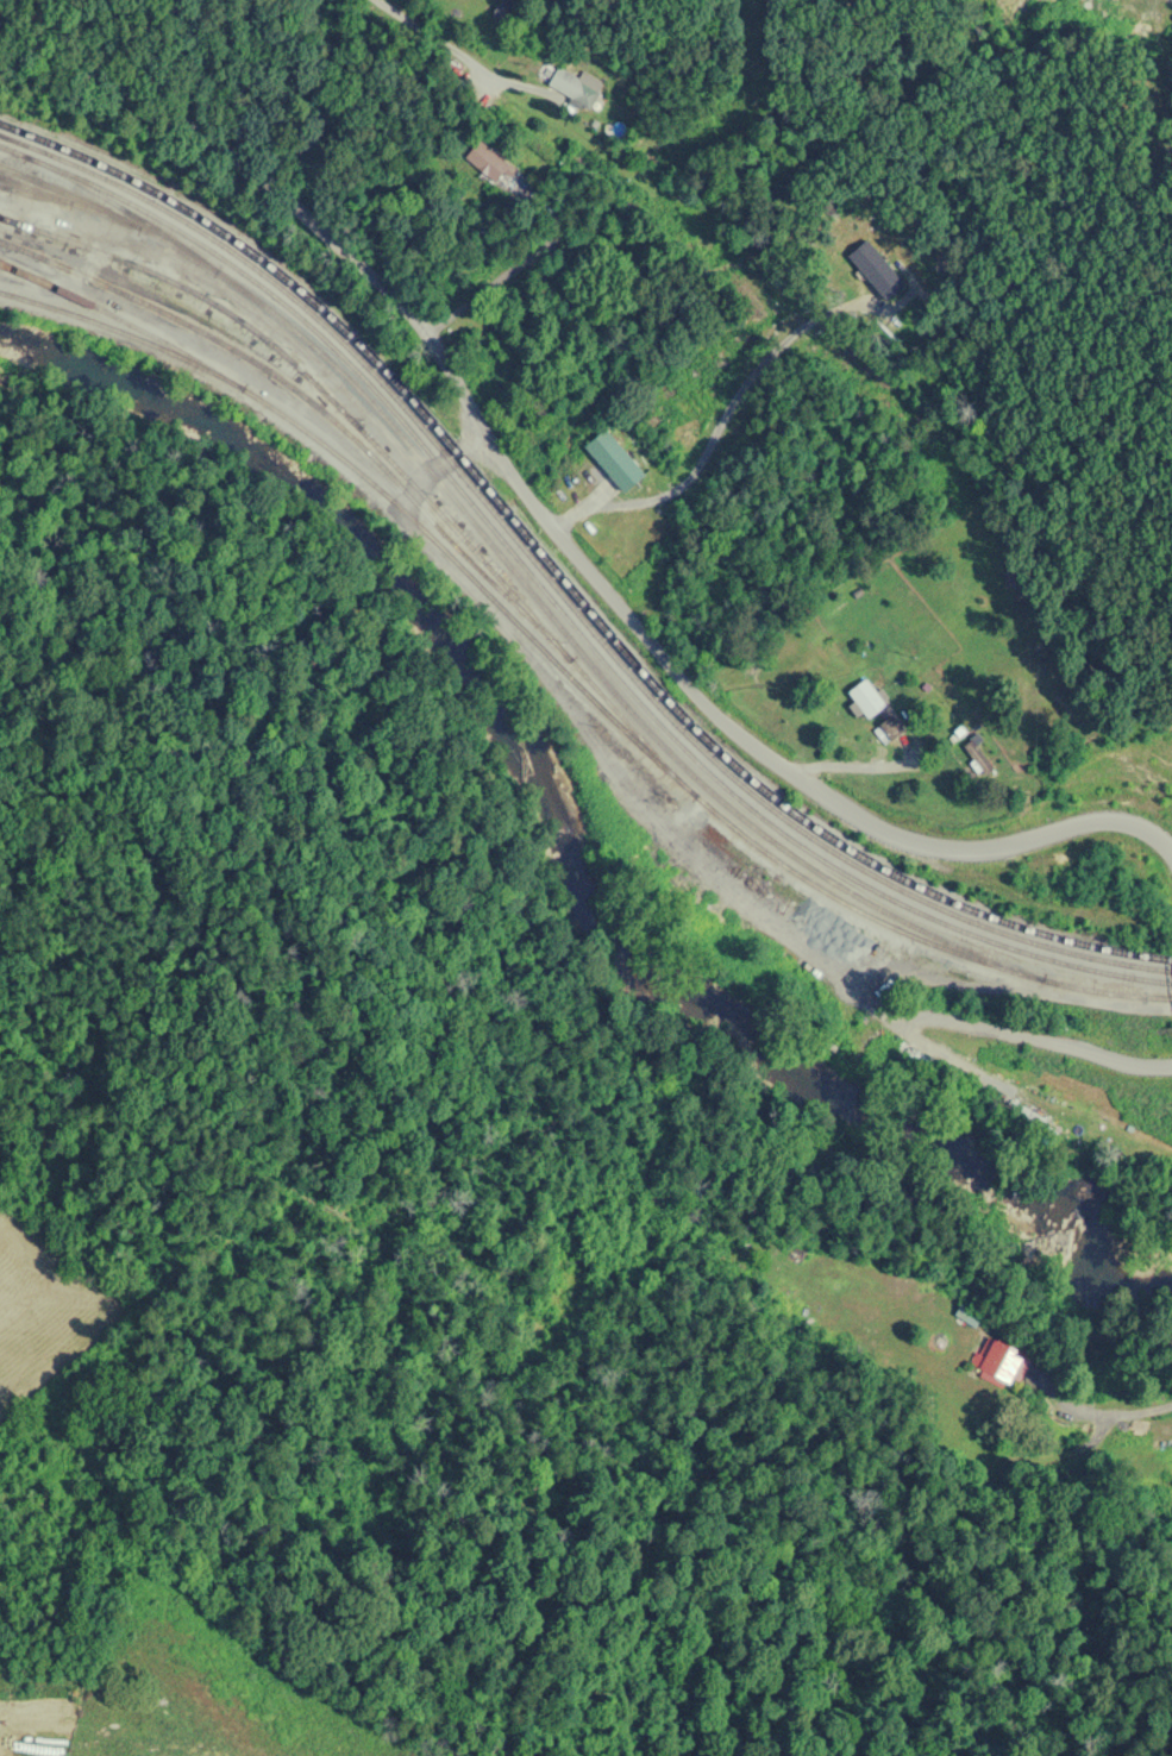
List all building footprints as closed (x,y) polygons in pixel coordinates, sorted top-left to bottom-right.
[(589,111),(603,84),(581,72),(578,78),(556,66),(544,88),(589,111)] [(644,475),(604,429),(583,447),(623,493),(644,475)] [(866,723),(886,707),(865,679),(845,695),(866,723)] [(978,1369),(1014,1387),(1031,1352),(995,1334),(978,1369)]
